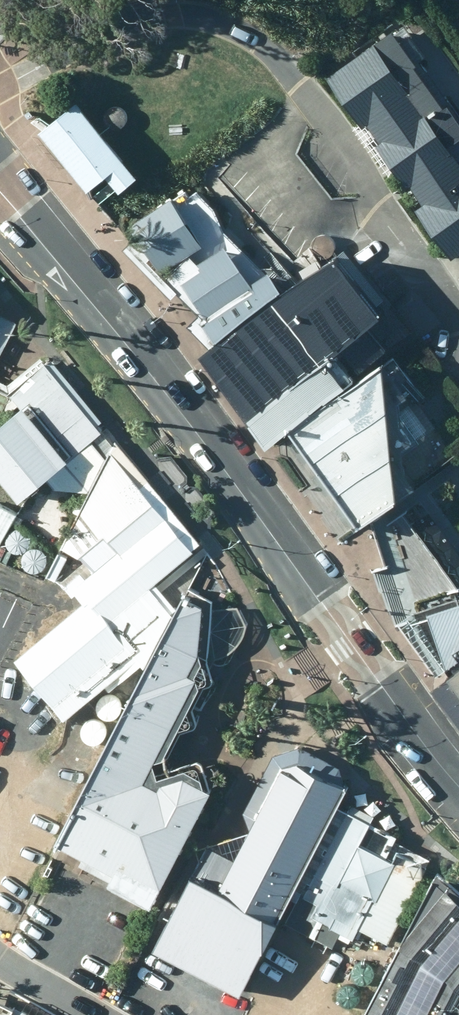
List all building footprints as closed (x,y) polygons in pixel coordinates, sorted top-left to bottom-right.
[(458,260),(458,150),(434,115),(447,105),(394,32),(323,82),(454,264),(458,260)] [(105,124),(107,127),(110,130),(114,132),(118,132),(122,131),(126,128),(128,125),(130,121),(130,117),(128,113),(126,110),(123,108),(118,106),(114,107),(110,109),(107,112),(105,116),(104,120),(105,124)] [(38,137),(87,197),(104,182),(118,199),(137,184),(75,107),(38,137)] [(128,230),(160,279),(200,252),(169,204),(128,230)] [(312,250),(314,254),(317,257),(321,258),(325,258),(329,257),(332,255),(335,252),(336,248),(336,244),(335,240),(332,236),(329,234),(325,233),(320,233),(316,235),(313,238),(311,242),(311,246),(312,250)] [(385,366),(384,374),(382,371),(376,374),(369,379),(309,422),(289,395),(337,361),(343,369),(362,356),(355,346),(369,337),(368,335),(380,326),(338,266),(312,285),(302,291),(302,290),(282,304),(267,281),(250,293),(222,254),(196,273),(199,278),(181,290),(206,326),(200,330),(214,350),(208,354),(199,360),(269,450),(277,444),(286,457),(308,489),(344,540),(354,533),(357,535),(385,515),(413,496),(404,482),(400,458),(409,451),(399,436),(398,410),(405,404),(389,381),(397,382),(404,377),(405,369),(400,362),(392,361),(385,366)] [(0,314),(0,356),(17,324),(0,314)] [(173,623),(147,592),(199,548),(116,447),(108,462),(91,444),(99,437),(46,379),(51,375),(44,367),(7,400),(0,396),(0,473),(22,499),(48,480),(56,489),(90,494),(61,553),(79,562),(95,576),(76,591),(88,606),(15,665),(64,725),(106,691),(108,695),(140,671),(148,675),(55,852),(114,882),(111,888),(108,894),(149,916),(210,800),(204,797),(201,786),(186,778),(156,787),(154,780),(151,772),(153,769),(162,766),(200,693),(194,690),(196,687),(194,685),(201,670),(197,658),(200,616),(182,606),(173,623)] [(15,518),(0,509),(0,547),(15,518)] [(7,545),(9,548),(13,551),(16,552),(20,553),(24,552),(28,549),(30,546),(32,542),(32,538),(31,534),(28,531),(25,529),(21,527),(16,528),(12,529),(9,532),(7,536),(6,541),(7,545)] [(25,567),(27,571),(30,573),(34,575),(38,575),(42,574),(46,572),(48,568),(50,564),(50,560),(48,556),(46,553),(43,551),(38,550),(34,550),(30,552),(27,555),(25,559),(24,563),(25,567)] [(413,618),(447,678),(458,668),(458,604),(413,618)] [(433,696),(458,733),(458,678),(433,696)] [(98,714),(100,717),(103,720),(107,721),(111,722),(115,721),(119,718),(121,715),(123,711),(123,707),(121,703),(119,700),(116,697),(111,696),(107,697),(103,698),(100,701),(98,705),(97,710),(98,714)] [(83,737),(85,741),(88,743),(92,745),(96,745),(100,744),(104,742),(106,738),(108,735),(108,731),(106,727),(104,723),(101,721),(96,720),(92,720),(88,722),(85,725),(83,729),(82,733),(83,737)] [(240,1004),(346,793),(339,770),(299,751),(272,759),(243,816),(250,836),(206,850),(168,924),(151,958),(240,1004)] [(387,949),(422,882),(421,865),(424,859),(394,844),(388,856),(369,846),(380,824),(358,812),(355,819),(349,816),(322,868),(324,869),(314,888),(324,893),(310,920),(331,931),(337,918),(359,930),(357,933),(387,949)] [(439,879),(369,1014),(458,1014),(458,898),(439,879)] [(353,977),(356,981),(359,984),(363,985),(367,985),(371,984),(374,982),(377,979),(378,975),(378,971),(377,967),(374,964),(371,961),(367,960),(362,960),(358,962),(355,965),(353,969),(353,973),(353,977)] [(339,1001),(341,1005),(344,1007),(348,1009),(352,1009),(356,1008),(360,1006),(362,1003),(364,999),(364,995),(363,991),(360,987),(357,985),(352,984),(348,984),(344,986),(341,989),(339,993),(338,997),(339,1001)] [(0,1001),(0,1014),(27,1014),(0,1001)]
